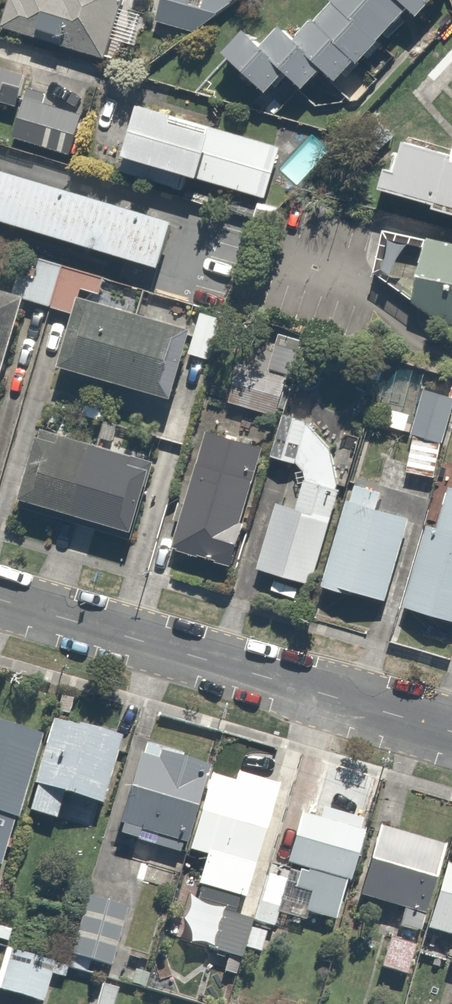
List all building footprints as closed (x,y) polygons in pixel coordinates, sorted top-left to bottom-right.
[(15,30),(62,43),(60,51),(112,65),(129,0),(23,0),(15,30)] [(161,26),(220,39),(229,0),(166,0),(161,26)] [(347,4),(305,44),(292,31),(273,49),(258,33),(235,55),(281,103),(303,82),(316,96),(335,78),(349,92),(392,51),(400,59),(414,46),(398,30),(419,10),(431,23),(451,4),(451,0),(343,0),(347,4)] [(0,68),(0,137),(82,156),(91,117),(85,116),(94,77),(15,60),(13,71),(0,68)] [(277,146),(142,111),(128,164),(263,199),(277,146)] [(405,141),(388,194),(451,215),(451,144),(449,143),(445,155),(405,141)] [(0,174),(0,226),(172,273),(185,224),(0,174)] [(426,238),(411,301),(442,323),(451,326),(451,244),(426,238)] [(15,302),(37,308),(80,320),(93,272),(27,254),(15,302)] [(37,308),(15,302),(0,298),(0,381),(17,385),(37,308)] [(203,337),(91,307),(72,376),(184,407),(203,337)] [(295,378),(245,363),(232,406),(281,422),(295,378)] [(428,393),(410,471),(443,479),(451,441),(451,399),(428,393)] [(309,480),(300,510),(285,506),(265,573),(318,588),(338,522),(339,518),(340,515),(341,512),(342,509),(342,506),(343,503),(344,499),(344,496),(344,493),(344,489),(344,486),(344,483),(344,480),(344,476),(343,473),(343,470),(342,467),(341,463),(340,460),(339,457),(338,454),(337,451),(336,448),(334,445),(333,442),(331,439),(329,436),(328,433),(326,431),(324,428),(322,426),(304,419),(290,463),(305,469),(309,480)] [(105,421),(96,449),(50,435),(28,504),(139,539),(161,469),(115,455),(124,427),(105,421)] [(247,526),(271,450),(214,432),(177,549),(244,570),(257,529),(247,526)] [(384,510),(388,495),(357,486),(330,588),(396,606),(420,519),(384,510)] [(446,528),(432,525),(412,613),(451,622),(451,502),(446,528)] [(28,811),(60,821),(66,802),(111,816),(134,744),(57,720),(51,738),(28,811)] [(0,722),(0,869),(9,871),(28,811),(51,738),(0,722)] [(120,829),(201,856),(213,860),(186,937),(237,955),(250,915),(238,911),(241,904),(253,908),(292,794),(147,748),(120,829)] [(324,823),(311,818),(294,868),(274,861),(244,950),(269,958),(282,921),(299,927),(304,913),(344,927),(376,833),(366,830),(369,823),(329,809),(324,823)] [(384,830),(360,899),(406,915),(400,930),(407,933),(405,937),(394,933),(382,967),(409,977),(451,855),(451,854),(384,830)] [(151,855),(103,844),(78,955),(126,966),(151,855)] [(432,935),(451,941),(451,871),(432,935)] [(12,951),(0,985),(0,993),(30,1003),(47,1003),(60,968),(12,951)]
